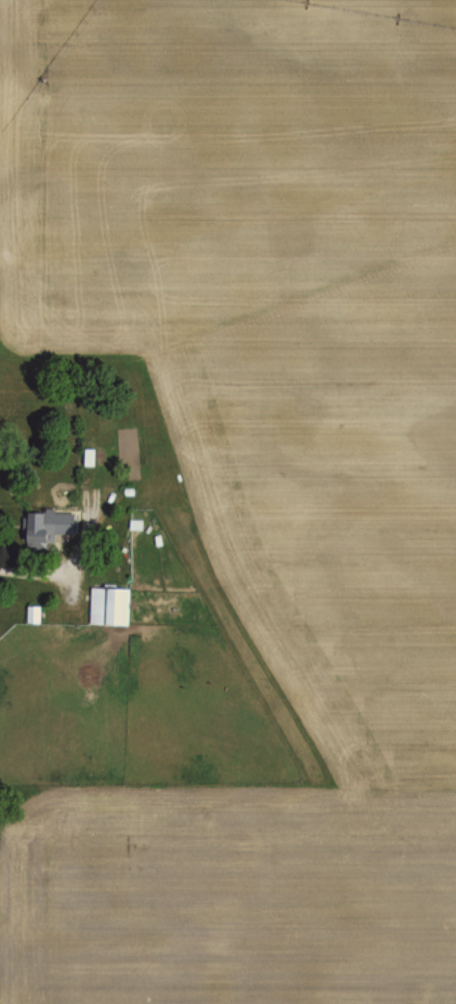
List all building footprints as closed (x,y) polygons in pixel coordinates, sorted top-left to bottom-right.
[(58,544),(58,533),(78,533),(78,511),(32,511),(32,544),(58,544)] [(92,622),(132,623),(133,586),(93,585),(92,622)] [(28,620),(41,620),(41,604),(29,604),(28,620)]
